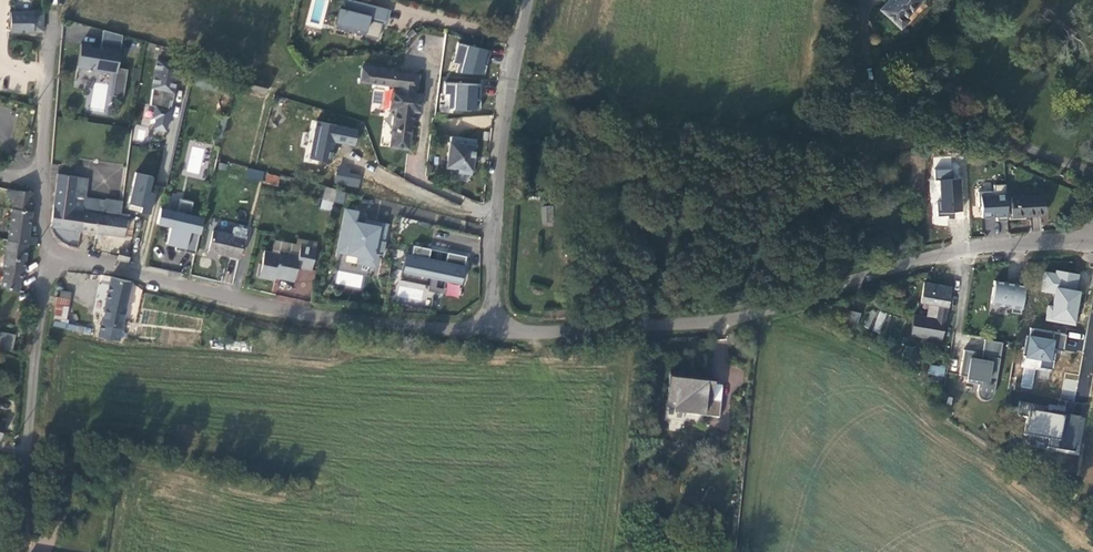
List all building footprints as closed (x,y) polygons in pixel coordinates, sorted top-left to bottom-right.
[(351,0),(341,0),(339,9),(342,10),(338,25),(365,32),(364,36),(378,39),(383,20),(385,21),(388,9),(351,0)] [(879,9),(900,28),(908,20),(905,18),(922,0),(888,0),(879,9)] [(11,12),(10,32),(33,32),(33,31),(43,31),(42,13),(33,13),(33,12),(11,12)] [(123,98),(127,69),(117,68),(122,35),(103,30),(100,50),(90,48),(91,45),(80,44),(77,66),(115,72),(112,96),(123,98)] [(485,77),(490,50),(459,44),(454,71),(485,77)] [(156,60),(149,129),(169,131),(177,62),(156,60)] [(393,91),(390,109),(395,109),(390,147),(409,149),(413,111),(420,112),(422,95),(416,94),(416,89),(418,89),(419,75),(362,68),(360,82),(398,86),(397,91),(393,91)] [(251,83),(249,90),(266,94),(268,83),(252,79),(251,83)] [(241,87),(249,90),(251,83),(242,81),(241,87)] [(481,84),(444,82),(443,110),(480,111),(481,84)] [(32,90),(14,89),(13,98),(31,99),(32,90)] [(329,163),(335,142),(355,147),(359,130),(318,120),(309,158),(329,163)] [(144,132),(135,130),(132,145),(141,147),(144,132)] [(450,137),(446,167),(459,169),(458,172),(472,174),(476,140),(450,137)] [(93,165),(92,191),(104,191),(104,185),(121,185),(121,166),(93,165)] [(337,165),(335,185),(360,187),(361,174),(349,173),(350,166),(337,165)] [(261,181),(264,171),(247,167),(245,177),(261,181)] [(951,169),(934,169),(935,180),(939,180),(940,202),(936,203),(937,216),(953,215),(953,211),(961,211),(959,178),(952,179),(951,169)] [(103,210),(104,200),(85,197),(82,197),(82,200),(73,198),(77,177),(58,174),(51,226),(81,231),(83,212),(81,212),(81,209),(102,212),(103,210)] [(279,178),(267,175),(264,183),(277,186),(279,178)] [(1005,184),(993,184),(994,190),(978,191),(979,206),(981,205),(981,218),(996,217),(996,221),(1007,221),(1005,184)] [(336,189),(325,187),(320,208),(331,210),(336,189)] [(8,240),(27,244),(35,245),(36,237),(28,236),(31,211),(29,211),(32,193),(7,189),(6,198),(13,199),(8,240)] [(140,203),(156,205),(157,195),(142,193),(140,203)] [(1012,216),(1043,214),(1042,195),(1011,197),(1012,216)] [(177,239),(176,246),(175,249),(195,254),(203,218),(190,215),(193,202),(180,199),(177,212),(169,210),(160,208),(156,223),(170,227),(167,237),(177,239)] [(104,200),(103,210),(119,213),(121,202),(104,200)] [(542,222),(553,222),(553,205),(542,205),(542,222)] [(375,266),(377,254),(382,255),(385,242),(383,241),(386,225),(366,221),(365,224),(357,222),(359,212),(346,210),(338,251),(359,256),(357,262),(375,266)] [(96,233),(99,214),(83,212),(81,231),(96,233)] [(96,233),(101,234),(123,237),(139,239),(141,226),(133,225),(134,220),(125,218),(119,217),(99,214),(96,233)] [(213,230),(208,251),(239,258),(246,229),(235,226),(233,235),(213,230)] [(166,244),(176,246),(177,239),(167,237),(166,244)] [(274,239),(272,251),(278,253),(279,250),(298,254),(300,244),(316,247),(317,243),(297,239),(296,243),(274,239)] [(27,244),(8,240),(6,240),(2,269),(4,269),(1,288),(18,291),(22,273),(23,273),(27,244)] [(278,253),(272,251),(264,250),(261,263),(259,263),(256,275),(275,279),(275,277),(283,278),(288,278),(293,274),(296,270),(297,266),(312,269),(316,247),(300,244),(298,254),(279,250),(278,253)] [(430,249),(413,246),(411,255),(405,254),(401,272),(460,284),(466,257),(447,253),(445,262),(428,258),(430,249)] [(118,256),(117,259),(127,262),(130,252),(120,250),(118,256)] [(1078,274),(1056,270),(1055,274),(1044,272),(1040,290),(1054,293),(1052,306),(1048,306),(1046,319),(1074,324),(1078,301),(1076,301),(1078,291),(1075,290),(1078,274)] [(98,336),(119,340),(131,282),(111,276),(98,336)] [(1025,283),(1015,281),(1014,284),(994,280),(990,302),(1011,306),(1010,312),(1020,314),(1025,283)] [(64,286),(64,285),(63,284),(62,283),(61,282),(59,282),(58,283),(57,284),(56,285),(56,286),(56,287),(56,289),(57,290),(58,290),(60,291),(61,291),(62,290),(63,289),(64,288),(64,286)] [(910,332),(942,337),(950,287),(924,282),(920,302),(938,305),(936,319),(913,315),(910,332)] [(75,330),(76,326),(65,324),(70,293),(60,291),(59,298),(56,297),(54,304),(55,304),(53,325),(75,330)] [(844,324),(856,328),(860,313),(849,310),(844,324)] [(880,310),(871,329),(884,335),(892,316),(880,310)] [(1063,351),(1066,334),(1030,328),(1028,336),(1026,336),(1023,355),(1040,358),(1039,367),(1052,370),(1056,350),(1063,351)] [(12,351),(15,335),(0,332),(0,349),(12,351)] [(941,340),(942,337),(910,332),(910,335),(941,340)] [(984,339),(981,360),(987,361),(988,356),(989,356),(990,351),(1001,352),(1002,342),(984,339)] [(987,361),(981,360),(974,358),(975,351),(963,349),(959,375),(967,377),(966,382),(978,384),(977,391),(977,392),(977,394),(978,396),(979,397),(979,398),(981,399),(982,399),(983,400),(985,400),(988,400),(990,399),(991,397),(992,397),(993,395),(993,394),(1001,352),(990,351),(989,356),(988,356),(987,361)] [(929,373),(943,376),(944,368),(931,365),(929,373)] [(710,401),(712,380),(668,376),(664,416),(673,417),(673,420),(682,420),(682,414),(719,417),(720,402),(710,401)] [(1074,453),(1080,421),(1043,414),(1044,411),(1044,407),(1019,403),(1016,416),(1026,418),(1023,435),(1049,440),(1047,448),(1074,453)] [(1081,418),(1044,411),(1043,414),(1080,421),(1081,418)]
